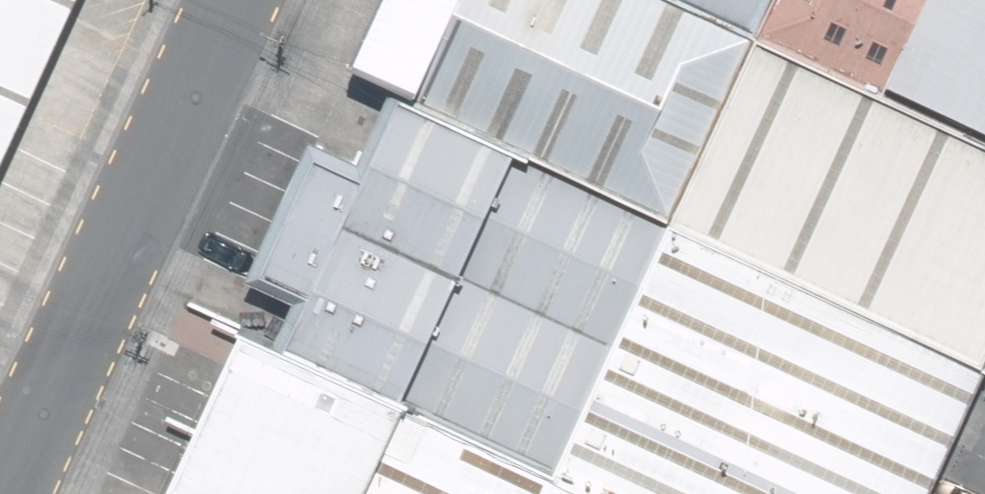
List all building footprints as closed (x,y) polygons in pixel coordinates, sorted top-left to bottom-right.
[(96,0),(0,0),(0,218),(96,0)] [(794,28),(784,24),(730,0),(403,0),(371,71),(425,95),(710,220),(794,28)] [(784,24),(794,0),(730,0),(784,24)] [(784,24),(794,28),(984,111),(984,0),(794,0),(784,24)] [(794,28),(710,220),(984,340),(984,111),(794,28)] [(609,448),(710,220),(425,95),(393,169),(340,146),(287,265),(340,288),(310,357),(430,409),(595,482),(609,448)] [(710,220),(609,448),(714,493),(969,493),(984,458),(984,340),(710,220)] [(430,409),(310,357),(257,334),(186,493),(392,493),(430,409)] [(609,448),(595,482),(430,409),(392,493),(714,493),(609,448)]
